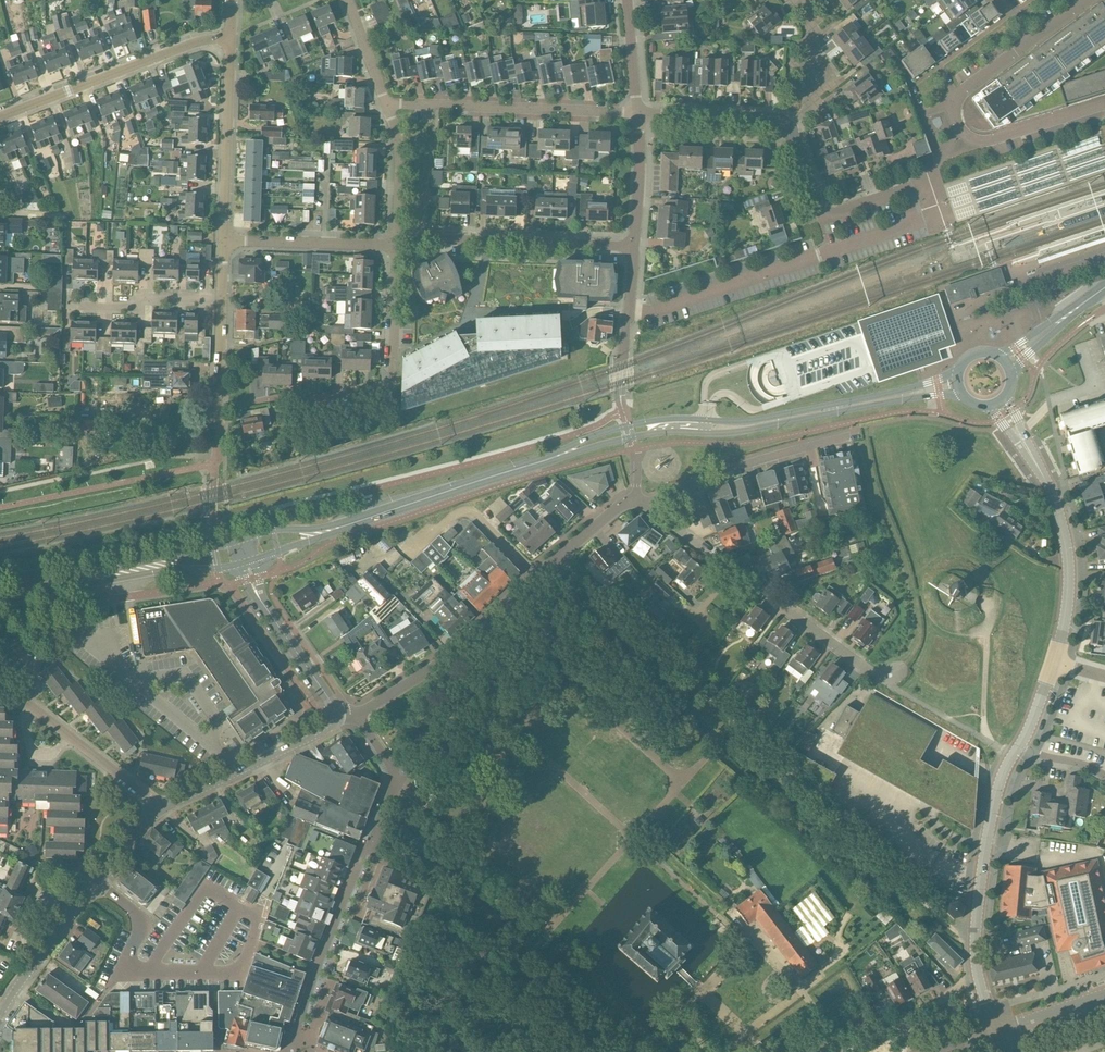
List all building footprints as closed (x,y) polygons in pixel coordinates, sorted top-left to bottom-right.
[(130,8),(139,8),(139,0),(131,0),(130,8)] [(203,1),(188,1),(188,12),(195,12),(195,16),(205,17),(205,15),(212,16),(212,0),(203,0),(203,1)] [(394,23),(384,0),(380,0),(381,2),(370,6),(380,31),(395,25),(394,23)] [(407,0),(398,0),(403,12),(411,8),(407,0)] [(572,1),(573,18),(579,18),(580,31),(588,30),(588,28),(605,27),(603,5),(591,6),(591,0),(586,0),(572,1)] [(660,1),(661,20),(687,18),(686,5),(685,0),(668,0),(660,1)] [(847,10),(852,6),(857,12),(872,0),(839,0),(847,10)] [(938,1),(937,2),(944,12),(948,9),(949,9),(961,0),(938,0),(938,1)] [(973,0),(961,0),(949,9),(948,9),(944,12),(952,22),(947,26),(951,32),(955,28),(957,27),(968,19),(964,14),(977,5),(973,0)] [(1094,11),(1093,10),(1091,12),(1092,13),(1068,30),(1067,29),(1065,31),(1066,32),(1053,41),(1052,40),(1050,42),(1051,43),(1026,60),(1026,59),(1024,61),(1024,62),(1012,71),(1011,70),(1009,72),(1010,73),(972,100),(992,128),(997,125),(999,128),(999,129),(1053,112),(1047,91),(1062,79),(1104,48),(1104,3),(1094,11)] [(978,12),(988,26),(999,18),(989,4),(978,12)] [(768,11),(764,6),(747,20),(761,37),(781,21),(772,8),(768,11)] [(335,23),(329,7),(312,15),(322,38),(330,34),(327,26),(335,23)] [(157,30),(155,10),(143,11),(145,32),(157,30)] [(838,34),(833,39),(843,53),(861,39),(851,26),(858,21),(857,20),(861,17),(857,11),(857,12),(853,15),(839,25),(834,29),(838,34)] [(913,11),(907,15),(912,21),(917,17),(913,11)] [(971,38),(988,26),(978,12),(968,19),(957,27),(955,28),(958,32),(959,32),(964,28),(971,38)] [(68,13),(62,15),(63,18),(65,29),(72,27),(69,17),(68,13)] [(54,24),(47,26),(47,32),(48,36),(47,36),(50,44),(54,54),(60,70),(71,66),(63,43),(58,44),(54,33),(57,31),(65,29),(63,18),(62,15),(52,16),(54,24)] [(78,16),(72,18),(75,25),(78,33),(84,31),(81,23),(78,16)] [(123,20),(122,16),(116,18),(118,22),(117,22),(126,45),(137,41),(129,18),(123,20)] [(289,43),(293,53),(296,59),(308,54),(303,44),(299,45),(296,40),(311,33),(305,18),(288,25),(294,41),(289,43)] [(456,18),(444,18),(440,19),(444,28),(460,29),(456,18)] [(687,18),(661,20),(663,40),(667,40),(688,38),(688,31),(692,31),(691,21),(687,22),(687,18)] [(86,21),(81,23),(84,31),(89,29),(86,21)] [(126,45),(117,22),(106,26),(115,49),(126,45)] [(902,28),(898,22),(892,26),(896,32),(902,28)] [(39,40),(37,28),(30,29),(32,41),(39,40)] [(960,35),(959,32),(958,32),(955,28),(951,32),(930,47),(933,51),(940,46),(947,56),(961,46),(955,38),(960,35)] [(293,53),(289,43),(287,39),(282,42),(277,29),(264,35),(269,48),(270,48),(273,56),(275,61),(293,53)] [(87,41),(93,57),(104,53),(96,30),(90,32),(93,39),(87,41)] [(31,41),(29,32),(21,33),(23,43),(24,43),(29,55),(35,52),(31,41)] [(273,56),(270,48),(269,48),(264,35),(250,41),(256,54),(261,66),(267,63),(266,59),(273,56)] [(602,36),(585,35),(584,45),(601,46),(602,36)] [(50,44),(47,36),(42,38),(45,46),(50,44)] [(93,57),(87,41),(81,44),(79,37),(73,39),(81,62),(93,57)] [(922,47),(912,55),(924,72),(935,65),(928,55),(933,51),(930,47),(924,38),(918,42),(922,47)] [(861,39),(843,53),(854,66),(859,62),(864,68),(866,66),(883,53),(878,47),(871,52),(861,39)] [(18,41),(12,43),(17,57),(23,54),(20,46),(18,41)] [(12,43),(7,45),(9,50),(12,59),(17,57),(12,43)] [(420,76),(421,82),(444,77),(440,58),(441,58),(439,51),(439,45),(429,45),(429,53),(430,56),(417,58),(416,58),(420,76)] [(60,70),(54,54),(48,56),(46,49),(40,51),(48,74),(50,74),(60,70)] [(590,82),(591,88),(615,83),(610,65),(613,64),(612,49),(599,50),(601,67),(588,70),(587,70),(590,82)] [(444,77),(445,83),(468,78),(466,66),(466,65),(463,51),(453,53),(454,55),(441,58),(440,58),(444,77)] [(468,78),(469,84),(493,79),(488,58),(489,58),(487,52),(478,54),(480,63),(466,65),(466,66),(468,78)] [(399,54),(392,55),(393,63),(397,81),(420,76),(416,58),(417,58),(416,54),(406,56),(407,60),(401,62),(399,54)] [(21,67),(27,82),(38,78),(30,55),(24,57),(27,64),(21,67)] [(514,68),(515,67),(513,58),(503,60),(502,55),(489,58),(488,58),(493,79),(494,85),(517,80),(514,68)] [(563,69),(564,69),(561,60),(553,62),(551,55),(536,58),(542,80),(541,80),(543,87),(565,81),(566,81),(563,69)] [(924,72),(912,55),(901,62),(897,57),(894,60),(894,64),(901,74),(907,70),(914,80),(924,72)] [(655,78),(654,83),(661,83),(674,84),(675,58),(662,57),(662,61),(655,61),(655,71),(655,78)] [(518,86),(541,80),(542,80),(536,58),(527,61),(528,65),(515,67),(514,68),(517,80),(518,86)] [(675,58),(674,84),(687,84),(694,85),(694,73),(691,73),(687,73),(688,58),(675,58)] [(754,61),(753,87),(765,87),(773,88),(773,83),(773,76),(773,72),(774,71),(775,70),(775,68),(775,67),(774,67),(774,66),(766,58),(765,59),(753,58),(753,61),(754,61)] [(352,59),(330,59),(330,70),(328,70),(328,77),(318,76),(317,84),(334,84),(334,76),(352,77),(352,59)] [(694,73),(694,85),(701,85),(714,85),(715,59),(702,59),(701,66),(695,66),(695,73),(694,73)] [(715,59),(714,85),(726,86),(733,86),(734,75),(727,74),(727,60),(715,59)] [(577,66),(564,69),(563,69),(566,81),(565,81),(567,88),(590,82),(587,70),(588,70),(585,60),(576,62),(577,66)] [(734,75),(733,86),(740,86),(753,87),(754,61),(753,61),(741,60),(741,72),(739,72),(737,73),(736,75),(734,75)] [(16,87),(27,82),(21,67),(15,69),(13,61),(7,64),(16,87)] [(182,85),(204,76),(199,63),(184,69),(186,75),(179,77),(181,84),(182,85)] [(286,70),(279,70),(279,73),(266,72),(266,80),(285,81),(286,70)] [(1102,72),(1096,74),(1094,72),(1090,76),(1083,78),(1082,76),(1077,80),(1071,82),(1069,80),(1065,83),(1062,79),(1047,91),(1053,112),(1067,108),(1066,104),(1104,92),(1104,70),(1102,72)] [(848,90),(843,94),(851,103),(856,100),(858,98),(863,104),(867,100),(870,104),(884,93),(879,87),(879,86),(868,72),(861,78),(858,81),(847,89),(848,90)] [(306,83),(302,75),(285,82),(288,88),(302,82),(303,85),(306,83)] [(173,88),(168,76),(160,79),(164,91),(173,88)] [(209,89),(204,76),(182,85),(181,84),(173,88),(176,95),(192,89),(197,103),(208,98),(205,91),(209,89)] [(153,80),(141,85),(147,100),(153,98),(156,105),(162,103),(153,80)] [(151,109),(147,100),(141,85),(130,89),(138,112),(144,110),(148,120),(154,117),(151,109)] [(344,100),(333,99),(333,102),(326,102),(326,111),(333,111),(332,113),(342,113),(347,113),(347,110),(353,111),(353,108),(364,108),(364,91),(347,90),(347,91),(344,91),(344,100)] [(108,98),(114,113),(117,120),(128,116),(120,93),(108,98)] [(109,115),(114,113),(108,98),(97,102),(106,124),(111,122),(109,115)] [(188,102),(168,101),(172,112),(187,112),(188,102)] [(75,110),(81,126),(87,124),(90,130),(95,128),(87,106),(75,110)] [(275,106),(251,106),(250,120),(275,121),(275,118),(283,118),(283,111),(275,110),(275,106)] [(156,107),(151,109),(154,117),(160,115),(156,107)] [(81,126),(75,110),(64,115),(72,137),(78,135),(75,128),(81,126)] [(342,113),(342,128),(351,128),(351,137),(370,138),(370,121),(357,120),(357,114),(347,113),(342,113)] [(43,123),(49,138),(55,136),(57,143),(63,141),(54,118),(43,123)] [(142,149),(144,147),(145,145),(135,118),(126,121),(131,135),(137,134),(142,149)] [(172,130),(190,131),(207,132),(207,119),(183,118),(172,118),(172,130)] [(155,129),(153,121),(145,123),(148,132),(155,129)] [(875,133),(884,157),(890,154),(885,140),(893,137),(887,121),(873,126),(875,133)] [(833,122),(827,124),(832,141),(838,139),(833,122)] [(49,138),(43,123),(31,127),(40,149),(46,147),(43,140),(49,138)] [(827,124),(821,127),(826,143),(832,141),(827,124)] [(274,138),(282,138),(282,127),(262,127),(262,138),(274,138)] [(817,127),(807,130),(814,151),(824,147),(817,127)] [(472,129),(458,128),(457,149),(470,149),(470,153),(479,154),(479,138),(478,138),(479,134),(472,133),(472,129)] [(495,150),(504,151),(505,130),(490,129),(489,138),(482,138),(481,157),(495,157),(495,150)] [(520,130),(505,130),(504,151),(512,151),(512,158),(527,158),(527,140),(520,139),(520,130)] [(10,135),(16,151),(22,148),(25,155),(30,153),(21,131),(10,135)] [(206,144),(207,132),(190,131),(190,137),(182,137),(182,143),(206,144)] [(541,151),(554,152),(555,132),(540,131),(539,145),(529,145),(529,159),(541,159),(541,151)] [(90,132),(85,135),(88,143),(94,141),(90,132)] [(555,132),(554,152),(566,152),(566,160),(573,160),(572,167),(578,168),(579,160),(578,160),(579,147),(578,147),(569,147),(569,133),(555,132)] [(104,137),(103,133),(94,136),(95,139),(94,153),(103,153),(104,137)] [(578,160),(579,160),(594,160),(594,152),(609,153),(616,153),(617,140),(610,140),(610,134),(590,133),(590,135),(579,135),(578,147),(579,147),(578,160)] [(875,133),(855,140),(858,151),(859,154),(866,152),(868,159),(876,156),(877,159),(884,157),(875,133)] [(10,135),(0,139),(0,144),(7,162),(13,160),(10,153),(16,151),(10,135)] [(88,143),(85,135),(80,137),(83,145),(88,143)] [(844,152),(837,155),(842,170),(842,171),(843,171),(845,173),(850,171),(850,169),(856,166),(851,153),(858,151),(855,140),(854,139),(841,144),(844,152)] [(174,140),(162,140),(162,148),(174,148),(174,140)] [(917,158),(931,153),(926,140),(912,144),(917,158)] [(247,141),(246,155),(262,156),(268,156),(268,148),(263,148),(263,147),(263,142),(247,141)] [(332,141),(331,142),(331,150),(353,151),(354,142),(332,141)] [(142,149),(139,153),(138,155),(131,164),(130,165),(138,166),(139,154),(149,155),(149,147),(144,147),(142,149)] [(81,163),(78,148),(71,149),(74,165),(81,163)] [(662,155),(660,191),(676,192),(677,177),(672,177),(672,167),(679,167),(679,168),(701,169),(701,149),(680,148),(679,155),(662,155)] [(829,175),(842,170),(837,155),(837,154),(828,157),(826,148),(816,151),(820,163),(825,162),(829,175)] [(358,150),(358,164),(377,165),(377,151),(358,150)] [(732,150),(715,150),(714,159),(708,158),(707,182),(720,182),(720,171),(731,171),(732,150)] [(762,152),(745,151),(745,159),(738,159),(737,176),(752,176),(752,169),(761,169),(762,152)] [(119,153),(118,163),(131,164),(138,155),(119,153)] [(67,167),(62,154),(57,156),(62,169),(67,167)] [(246,155),(246,169),(262,169),(270,169),(271,156),(262,156),(246,155)] [(189,162),(189,168),(205,169),(206,157),(181,156),(181,162),(189,162)] [(478,158),(470,158),(470,171),(478,172),(478,158)] [(47,159),(39,162),(42,170),(43,172),(51,169),(47,159)] [(281,167),(281,170),(315,172),(324,172),(324,161),(318,160),(318,163),(315,163),(289,162),(289,167),(281,167)] [(348,177),(347,187),(352,187),(360,188),(360,179),(376,179),(377,165),(358,164),(351,164),(351,172),(351,177),(348,177)] [(205,169),(189,168),(181,168),(180,180),(205,181),(205,169)] [(246,169),(245,182),(262,183),(262,176),(262,169),(246,169)] [(442,185),(442,172),(432,171),(432,185),(442,185)] [(178,179),(168,178),(168,179),(163,179),(162,186),(177,186),(178,179)] [(365,179),(365,194),(377,194),(377,179),(365,179)] [(245,182),(245,196),(261,196),(261,189),(273,190),(273,187),(280,187),(280,183),(271,183),(262,183),(245,182)] [(537,182),(528,182),(527,197),(537,197),(537,182)] [(567,194),(552,193),(551,219),(567,220),(567,198),(576,198),(577,183),(567,183),(567,194)] [(478,187),(464,187),(463,194),(453,194),(452,215),(469,216),(469,202),(477,203),(478,187)] [(501,217),(502,191),(482,190),(481,207),(487,208),(487,216),(501,217)] [(41,203),(34,191),(23,191),(22,203),(41,203)] [(516,192),(502,191),(501,217),(515,218),(516,209),(522,209),(523,192),(516,192)] [(179,197),(179,199),(187,199),(187,206),(203,206),(204,194),(180,193),(179,197)] [(551,219),(552,193),(545,193),(544,201),(537,200),(536,219),(551,219)] [(592,195),(581,195),(580,212),(579,212),(579,217),(587,217),(587,221),(607,221),(607,204),(592,204),(592,195)] [(261,209),(261,196),(245,196),(245,209),(261,210),(261,209)] [(356,210),(375,211),(376,197),(354,196),(354,201),(351,201),(350,210),(356,210)] [(440,199),(439,210),(449,210),(450,199),(440,199)] [(658,223),(678,225),(679,217),(686,217),(688,203),(667,201),(667,208),(659,208),(658,223)] [(771,208),(769,202),(754,206),(757,213),(760,212),(762,219),(766,218),(770,230),(785,225),(778,206),(771,208)] [(187,206),(187,212),(179,212),(178,218),(203,219),(203,206),(187,206)] [(288,206),(270,206),(270,214),(288,214),(288,206)] [(261,210),(245,209),(244,223),(260,223),(266,223),(266,209),(261,209),(261,210)] [(375,225),(375,211),(356,210),(356,225),(375,225)] [(6,220),(5,226),(0,226),(0,247),(14,247),(15,233),(22,234),(22,221),(6,220)] [(677,234),(678,225),(658,223),(657,239),(664,239),(663,247),(684,248),(685,234),(677,234)] [(212,245),(204,245),(203,260),(211,260),(212,245)] [(73,281),(86,281),(86,260),(74,259),(74,250),(66,250),(66,265),(73,266),(73,281)] [(147,265),(147,250),(139,250),(139,261),(127,261),(126,282),(139,283),(139,265),(147,265)] [(155,250),(147,250),(147,265),(154,265),(154,281),(167,281),(167,259),(155,259),(155,250)] [(749,255),(747,250),(735,254),(737,260),(749,255)] [(99,266),(106,266),(107,251),(93,251),(92,260),(86,260),(86,281),(98,282),(99,266)] [(126,282),(127,261),(114,260),(114,251),(107,251),(106,266),(114,267),(113,282),(126,282)] [(187,260),(188,260),(188,251),(180,251),(180,260),(167,259),(167,281),(179,281),(180,266),(187,266),(187,260)] [(452,261),(447,254),(432,264),(433,266),(428,269),(426,264),(413,266),(413,276),(415,286),(419,295),(425,304),(426,303),(424,301),(439,293),(440,293),(441,295),(439,302),(445,304),(447,297),(453,295),(454,296),(455,296),(454,295),(462,292),(462,295),(463,295),(461,283),(458,272),(452,261)] [(354,276),(373,277),(373,263),(368,263),(368,257),(355,256),(355,262),(354,262),(354,276)] [(0,258),(0,284),(14,284),(15,273),(24,273),(25,259),(7,258),(0,258)] [(187,260),(187,266),(187,281),(200,282),(200,260),(188,260),(187,260)] [(241,260),(240,275),(247,275),(247,283),(264,284),(264,271),(261,271),(262,261),(241,260)] [(594,262),(584,262),(583,265),(560,264),(558,271),(559,271),(558,281),(554,281),(558,282),(558,291),(557,291),(558,299),(574,300),(574,303),(574,310),(587,311),(587,302),(611,303),(612,296),(612,295),(612,286),(616,286),(616,285),(612,285),(613,276),(613,275),(612,268),(594,267),(594,262)] [(996,288),(991,275),(966,283),(945,290),(949,303),(970,296),(971,300),(976,299),(975,294),(996,288)] [(50,276),(49,292),(63,292),(63,276),(50,276)] [(322,288),(322,294),(327,294),(335,294),(335,295),(366,296),(366,291),(373,291),(373,277),(354,276),(351,276),(351,283),(348,283),(348,288),(327,287),(327,288),(322,288)] [(63,292),(49,292),(47,292),(47,303),(48,303),(48,311),(62,311),(63,292)] [(0,295),(0,322),(27,323),(27,306),(18,306),(19,295),(0,295)] [(353,315),(372,316),(372,302),(366,302),(366,296),(335,295),(334,301),(346,302),(345,315),(353,315)] [(404,345),(404,363),(402,395),(403,395),(402,409),(561,358),(560,322),(566,322),(577,318),(581,314),(587,311),(574,310),(574,303),(476,307),(467,313),(455,296),(454,296),(453,295),(447,297),(445,304),(446,305),(454,319),(404,345)] [(727,366),(727,367),(728,369),(729,372),(750,365),(749,367),(749,368),(748,369),(748,371),(747,373),(747,375),(747,377),(747,380),(747,382),(748,384),(748,386),(749,388),(750,390),(751,392),(752,394),(753,396),(754,398),(756,399),(757,401),(759,402),(761,404),(763,405),(771,402),(775,401),(779,400),(779,397),(783,396),(784,398),(785,398),(786,401),(786,403),(786,404),(836,387),(842,395),(879,383),(916,370),(922,368),(937,363),(942,361),(953,358),(950,348),(955,346),(949,328),(938,295),(858,322),(828,332),(746,360),(727,366)] [(234,313),(234,333),(235,333),(234,340),(242,340),(242,341),(252,341),(252,314),(251,314),(251,313),(246,313),(246,314),(241,313),(241,312),(236,312),(236,313),(234,313)] [(144,343),(151,344),(152,335),(164,335),(165,314),(152,313),(152,329),(144,328),(144,340),(144,343)] [(184,345),(185,336),(184,336),(185,329),(177,329),(178,314),(165,314),(164,335),(177,335),(176,344),(184,345)] [(185,336),(184,342),(197,343),(197,345),(203,345),(203,349),(210,349),(210,338),(205,338),(205,330),(197,330),(198,315),(185,314),(185,329),(184,336),(185,336)] [(345,327),(345,329),(354,329),(372,330),(372,316),(353,315),(345,315),(345,321),(345,327)] [(613,316),(603,316),(597,316),(594,317),(591,318),(591,319),(587,321),(584,323),(581,326),(578,328),(576,328),(577,329),(578,329),(581,339),(588,339),(588,342),(590,342),(591,345),(596,345),(599,343),(601,343),(601,341),(606,342),(607,334),(612,334),(613,316)] [(273,317),(273,329),(296,330),(296,317),(284,317),(273,317)] [(71,344),(83,344),(84,322),(71,322),(71,337),(63,337),(62,352),(70,352),(71,344)] [(83,344),(83,352),(95,352),(95,353),(95,358),(102,358),(102,353),(103,353),(103,338),(96,338),(96,323),(84,322),(83,344)] [(111,345),(123,345),(124,324),(111,323),(111,338),(103,338),(103,353),(111,354),(111,345)] [(124,324),(123,345),(136,345),(136,354),(144,355),(144,343),(144,340),(136,339),(137,324),(124,324)] [(0,327),(0,358),(6,358),(6,342),(26,343),(26,328),(0,327)] [(337,360),(338,334),(335,334),(331,334),(331,352),(323,352),(323,360),(318,359),(317,379),(331,379),(332,360),(337,360)] [(345,334),(338,334),(338,348),(340,348),(340,352),(343,352),(342,370),(356,371),(357,352),(350,351),(350,345),(345,345),(345,334)] [(291,354),(298,354),(299,341),(291,341),(291,354)] [(299,341),(298,354),(305,354),(306,341),(299,341)] [(266,358),(258,358),(258,349),(252,351),(252,354),(252,364),(258,364),(258,381),(263,381),(263,386),(277,386),(278,367),(269,367),(269,361),(266,358)] [(357,352),(356,371),(370,371),(371,352),(357,352)] [(303,373),(303,378),(317,379),(318,359),(318,355),(305,354),(304,354),(303,359),(303,373)] [(190,382),(190,374),(165,373),(166,362),(142,361),(142,390),(161,390),(161,396),(172,396),(172,391),(190,391),(190,389),(192,388),(192,383),(190,382)] [(0,362),(0,388),(3,388),(3,374),(19,375),(21,374),(23,373),(24,372),(24,370),(25,363),(0,362)] [(292,368),(278,367),(277,386),(291,387),(292,368)] [(3,416),(3,402),(17,403),(17,393),(0,392),(0,416),(3,416)] [(123,411),(123,412),(134,412),(134,402),(134,396),(123,395),(123,404),(123,411)] [(1060,415),(1064,429),(1065,433),(1065,434),(1066,434),(1067,434),(1069,438),(1067,439),(1069,445),(1079,476),(1096,470),(1097,471),(1100,470),(1101,469),(1101,468),(1100,465),(1088,427),(1104,422),(1104,401),(1091,406),(1080,409),(1060,415)] [(271,424),(268,409),(251,412),(252,419),(242,421),(245,438),(250,437),(249,434),(265,431),(263,426),(271,424)] [(12,439),(16,439),(16,429),(2,429),(3,416),(0,416),(0,439),(12,439)] [(96,431),(96,421),(81,421),(81,435),(88,435),(88,431),(96,431)] [(12,439),(0,439),(0,477),(4,477),(5,463),(12,463),(12,446),(12,439)] [(854,453),(819,459),(823,482),(822,482),(824,492),(825,492),(829,515),(864,509),(859,477),(860,477),(858,466),(857,467),(854,453)] [(791,498),(808,493),(801,465),(784,469),(791,498)] [(614,481),(609,466),(568,478),(591,500),(596,495),(599,497),(604,491),(601,487),(601,486),(601,485),(614,481)] [(760,476),(756,478),(762,499),(767,515),(779,511),(777,503),(783,501),(778,487),(782,486),(780,478),(776,479),(774,472),(770,473),(768,473),(761,475),(760,476)] [(1104,475),(1087,481),(1089,486),(1081,489),(1088,512),(1104,506),(1101,494),(1104,493),(1104,478),(1104,475)] [(546,484),(545,478),(532,482),(526,488),(527,490),(526,491),(529,494),(535,487),(546,484)] [(738,482),(735,483),(742,505),(756,500),(755,499),(760,498),(758,490),(753,492),(749,479),(746,480),(744,478),(739,480),(738,482)] [(551,496),(541,505),(549,514),(550,515),(556,510),(567,522),(569,521),(570,522),(575,517),(574,516),(578,512),(573,506),(574,505),(569,500),(575,494),(560,481),(558,483),(548,493),(551,496)] [(706,490),(708,494),(693,500),(704,528),(713,525),(716,533),(734,526),(744,524),(751,522),(745,506),(730,512),(725,500),(732,498),(726,482),(706,490)] [(970,489),(968,488),(962,498),(963,499),(961,502),(962,503),(960,506),(965,510),(967,507),(972,509),(980,496),(970,489)] [(521,496),(509,506),(514,511),(525,500),(532,508),(538,503),(529,494),(526,491),(521,496)] [(1011,507),(985,494),(979,505),(999,515),(993,524),(1015,540),(1025,527),(1007,514),(1011,507)] [(514,511),(509,506),(496,518),(501,523),(514,511)] [(797,531),(789,508),(776,513),(784,536),(766,543),(773,557),(759,564),(767,581),(789,570),(785,562),(795,557),(791,548),(785,536),(797,531)] [(528,511),(520,519),(543,544),(556,533),(542,519),(538,523),(528,511)] [(810,525),(819,522),(816,511),(808,513),(810,525)] [(642,522),(639,518),(630,525),(627,523),(626,524),(626,525),(623,529),(623,528),(621,531),(622,532),(618,535),(628,547),(640,537),(655,547),(663,537),(642,522)] [(543,544),(520,519),(514,523),(519,529),(513,534),(519,540),(518,541),(532,555),(543,544)] [(465,540),(457,548),(471,560),(482,549),(490,557),(498,566),(497,567),(511,583),(520,574),(471,523),(461,536),(465,540)] [(751,543),(744,524),(734,526),(735,528),(718,534),(722,546),(725,545),(727,553),(741,547),(751,543)] [(1099,528),(1101,537),(1100,537),(1101,546),(1097,547),(1100,564),(1104,563),(1104,527),(1099,528)] [(457,533),(453,528),(444,537),(449,542),(457,533)] [(439,535),(431,543),(444,558),(451,548),(439,535)] [(379,544),(378,544),(382,549),(387,553),(388,552),(393,547),(384,539),(379,544)] [(869,563),(863,542),(850,546),(853,558),(855,557),(856,560),(852,561),(853,565),(857,564),(857,566),(869,563)] [(431,543),(422,551),(437,567),(444,561),(442,560),(444,558),(431,543)] [(592,557),(591,558),(607,577),(611,582),(625,570),(630,565),(624,557),(617,563),(617,562),(617,561),(613,556),(613,555),(608,550),(608,551),(604,547),(597,553),(595,552),(591,555),(592,557)] [(681,550),(672,558),(678,564),(680,562),(685,567),(685,566),(687,568),(677,579),(677,580),(675,582),(680,586),(682,584),(686,588),(695,579),(697,581),(704,572),(691,560),(690,560),(685,556),(686,555),(681,550)] [(437,567),(422,551),(410,563),(421,574),(428,567),(431,570),(435,565),(437,567)] [(353,552),(338,558),(342,567),(356,561),(353,552)] [(482,565),(476,570),(486,580),(488,578),(501,591),(511,583),(497,567),(498,566),(490,557),(487,560),(482,565)] [(836,568),(832,558),(795,572),(799,582),(836,568)] [(387,600),(393,595),(379,581),(388,572),(379,563),(370,572),(358,584),(367,594),(378,606),(385,598),(387,600)] [(676,578),(661,565),(655,572),(669,585),(676,578)] [(501,591),(488,578),(486,580),(476,570),(457,588),(459,591),(467,599),(479,612),(501,591)] [(658,576),(652,570),(645,577),(651,583),(658,576)] [(353,576),(349,580),(355,586),(359,583),(353,576)] [(427,607),(445,590),(434,578),(411,600),(422,611),(427,607)] [(672,593),(658,581),(652,588),(657,592),(649,600),(651,602),(640,615),(654,628),(666,615),(656,606),(663,598),(666,600),(672,593)] [(1103,581),(1102,589),(1098,589),(1096,604),(1104,605),(1104,581),(1103,581)] [(317,588),(314,583),(308,587),(293,597),(293,598),(292,599),(296,605),(298,604),(302,609),(306,607),(307,608),(316,602),(318,604),(324,600),(323,599),(328,595),(321,585),(317,588)] [(957,583),(956,583),(954,583),(953,584),(951,584),(950,585),(950,586),(949,586),(948,588),(947,592),(947,596),(948,598),(949,599),(951,600),(951,601),(952,601),(953,601),(955,602),(958,602),(960,602),(962,601),(962,600),(963,600),(964,598),(965,597),(966,594),(966,593),(966,592),(966,591),(966,590),(965,589),(964,586),(963,585),(960,584),(959,583),(957,583)] [(352,590),(347,595),(356,604),(362,599),(373,610),(374,610),(376,609),(378,606),(367,594),(358,584),(357,586),(352,590)] [(859,599),(865,603),(874,592),(867,587),(859,599)] [(345,594),(340,588),(331,595),(336,601),(345,594)] [(815,594),(813,597),(814,600),(818,602),(815,606),(828,615),(836,604),(840,607),(837,612),(843,616),(851,605),(839,596),(841,595),(837,592),(833,596),(825,590),(821,595),(819,593),(815,594)] [(462,603),(467,599),(459,591),(455,595),(452,592),(450,595),(452,597),(446,603),(450,607),(449,609),(455,615),(457,612),(468,624),(475,617),(462,603)] [(372,612),(370,614),(371,615),(376,623),(378,626),(380,624),(381,623),(401,603),(393,595),(389,599),(387,600),(385,598),(378,606),(376,609),(374,610),(372,612)] [(210,600),(209,600),(137,611),(137,612),(144,655),(144,656),(145,656),(145,657),(146,657),(147,657),(194,649),(232,704),(224,710),(228,717),(248,744),(292,714),(280,696),(281,695),(282,690),(279,686),(280,686),(281,685),(281,684),(281,683),(280,681),(279,681),(279,680),(278,680),(277,680),(276,680),(275,681),(273,678),(276,676),(238,621),(231,625),(215,603),(214,602),(213,601),(212,600),(211,600),(210,600)] [(446,603),(435,614),(441,621),(439,623),(453,638),(468,624),(457,612),(455,615),(449,609),(450,607),(446,603)] [(864,611),(856,606),(848,617),(855,623),(864,611)] [(762,613),(756,608),(750,617),(747,615),(742,622),(743,622),(738,629),(745,634),(750,628),(757,633),(768,617),(767,616),(768,614),(763,612),(762,613)] [(861,627),(854,637),(860,641),(858,643),(863,646),(864,645),(866,646),(866,645),(868,646),(872,640),(871,639),(878,630),(877,630),(885,620),(871,610),(864,620),(863,620),(859,626),(861,627)] [(337,613),(324,621),(336,638),(349,630),(345,625),(348,622),(340,611),(337,613)] [(1104,612),(1102,623),(1094,622),(1090,645),(1100,647),(1100,642),(1104,642),(1104,612)] [(378,626),(376,623),(371,615),(349,632),(352,637),(345,642),(354,655),(353,655),(364,672),(363,673),(369,682),(387,671),(381,662),(380,663),(377,658),(388,651),(387,649),(394,644),(393,644),(380,624),(378,626)] [(95,627),(115,626),(115,617),(95,618),(95,627)] [(739,622),(735,619),(730,627),(734,630),(739,622)] [(428,639),(422,629),(417,621),(393,636),(404,654),(406,653),(410,658),(415,655),(417,657),(426,651),(424,649),(430,646),(426,640),(428,639)] [(784,627),(783,626),(776,636),(773,634),(768,641),(769,642),(763,648),(777,658),(773,663),(781,669),(790,655),(784,651),(795,637),(793,636),(794,634),(790,631),(788,632),(783,628),(784,627)] [(813,651),(807,646),(800,654),(795,660),(793,658),(788,665),(803,676),(807,670),(808,670),(819,655),(817,653),(818,652),(814,649),(813,651)] [(40,674),(49,686),(63,675),(54,663),(40,674)] [(820,678),(812,688),(820,693),(818,695),(831,705),(839,693),(841,695),(848,685),(840,680),(843,677),(845,674),(841,672),(838,669),(839,668),(835,665),(834,666),(832,665),(822,679),(820,678)] [(72,687),(63,675),(49,686),(58,697),(63,693),(63,694),(72,687)] [(63,694),(71,705),(86,694),(77,683),(72,687),(63,694)] [(728,690),(724,694),(731,699),(734,695),(728,690)] [(80,716),(85,712),(94,705),(86,694),(71,705),(80,716)] [(935,732),(871,696),(860,714),(846,706),(831,732),(843,739),(846,740),(844,743),(844,742),(838,752),(922,800),(973,829),(974,814),(974,809),(977,811),(974,809),(975,796),(976,796),(975,795),(977,775),(976,775),(976,780),(951,766),(949,765),(947,764),(946,764),(944,765),(942,765),(940,766),(939,767),(938,769),(936,772),(918,761),(921,757),(935,732)] [(94,705),(85,712),(94,723),(108,712),(100,701),(94,705)] [(8,834),(9,809),(6,809),(6,802),(37,803),(37,802),(50,802),(49,804),(52,804),(51,812),(49,812),(48,828),(56,829),(55,844),(48,844),(47,858),(53,859),(53,866),(63,866),(64,860),(76,860),(77,853),(84,853),(85,821),(78,820),(78,813),(80,814),(81,797),(87,798),(87,776),(77,776),(77,773),(24,772),(24,779),(18,779),(18,771),(14,771),(15,763),(18,763),(18,747),(11,746),(11,739),(13,739),(14,723),(7,723),(7,715),(6,715),(6,710),(0,709),(0,834),(8,834)] [(107,731),(117,724),(108,712),(94,723),(102,735),(107,731)] [(757,718),(750,712),(746,717),(754,723),(757,718)] [(117,724),(107,731),(116,742),(131,731),(122,719),(117,724)] [(139,742),(131,731),(116,742),(125,753),(129,750),(132,754),(138,750),(135,746),(139,742)] [(789,732),(779,746),(786,751),(796,737),(789,732)] [(340,762),(356,751),(348,739),(339,744),(338,742),(325,751),(321,745),(310,751),(321,762),(327,758),(334,753),(340,762)] [(366,765),(356,751),(340,762),(344,768),(340,771),(339,771),(335,773),(353,776),(353,771),(358,767),(359,769),(366,765)] [(156,776),(161,758),(143,754),(139,772),(156,776)] [(285,779),(303,787),(328,796),(335,773),(333,773),(329,767),(300,757),(293,759),(285,779)] [(178,762),(161,758),(156,776),(174,780),(178,762)] [(353,776),(335,773),(328,796),(303,787),(294,809),(292,816),(343,837),(343,835),(359,841),(365,826),(372,809),(371,809),(380,786),(362,779),(361,780),(353,776)] [(1081,777),(1068,775),(1066,788),(1067,788),(1065,802),(1048,799),(1048,794),(1033,792),(1030,815),(1039,816),(1037,827),(1048,829),(1048,826),(1070,829),(1072,817),(1085,819),(1089,790),(1080,789),(1081,777)] [(259,793),(255,785),(236,796),(246,811),(264,801),(267,806),(278,798),(269,787),(259,793)] [(204,809),(211,823),(214,828),(214,829),(217,835),(220,837),(226,843),(232,837),(221,818),(228,815),(220,801),(204,809)] [(211,823),(204,809),(188,818),(195,832),(211,823)] [(294,809),(277,837),(287,842),(287,844),(293,846),(344,867),(348,868),(356,847),(341,841),(343,837),(292,816),(294,809)] [(158,834),(152,828),(137,846),(146,854),(150,850),(163,861),(169,853),(174,857),(183,847),(163,829),(158,834)] [(214,829),(207,832),(212,841),(220,837),(217,835),(214,829)] [(207,861),(205,863),(211,866),(218,856),(212,845),(206,848),(210,857),(210,858),(209,857),(207,861)] [(284,868),(272,899),(306,915),(324,924),(325,925),(326,925),(336,901),(331,899),(336,887),(344,867),(293,846),(284,868)] [(252,863),(258,867),(260,864),(264,857),(258,853),(252,863)] [(211,866),(199,860),(189,875),(200,882),(211,866)] [(19,861),(8,886),(4,885),(3,888),(2,890),(0,889),(0,933),(6,919),(13,923),(14,920),(15,920),(24,898),(22,897),(23,893),(19,891),(28,872),(32,873),(34,868),(19,861)] [(158,868),(152,862),(144,871),(150,876),(158,868)] [(1096,862),(1041,874),(1042,876),(1037,877),(1034,877),(1034,871),(1006,868),(1001,915),(1029,918),(1032,918),(1032,911),(1040,911),(1049,909),(1058,951),(1071,949),(1072,950),(1072,951),(1073,951),(1074,952),(1075,953),(1076,953),(1077,953),(1078,956),(1072,958),(1077,974),(1104,965),(1104,905),(1096,862)] [(160,888),(131,865),(117,882),(118,887),(142,906),(146,905),(160,888)] [(403,875),(385,867),(376,890),(374,889),(367,907),(381,913),(379,918),(374,916),(371,925),(414,936),(430,895),(420,891),(422,886),(401,878),(403,875)] [(270,877),(269,876),(263,873),(257,870),(256,869),(247,885),(253,888),(253,889),(260,893),(261,893),(270,877)] [(196,888),(200,882),(189,875),(185,880),(196,888)] [(185,880),(181,886),(192,893),(196,888),(185,880)] [(181,886),(177,891),(188,899),(192,893),(181,886)] [(260,893),(253,889),(245,901),(251,904),(253,905),(260,893)] [(794,933),(760,890),(736,909),(748,925),(756,919),(787,960),(801,978),(818,966),(801,944),(834,919),(814,893),(792,910),(804,925),(794,933)] [(188,899),(177,891),(174,896),(176,898),(185,904),(188,899)] [(185,904),(176,898),(172,904),(181,911),(182,911),(184,907),(185,906),(186,905),(185,905),(185,904)] [(324,924),(272,899),(265,919),(267,920),(267,921),(319,941),(325,925),(324,924)] [(959,903),(958,903),(950,905),(949,905),(950,906),(948,913),(947,914),(948,914),(954,920),(953,920),(954,920),(958,919),(962,918),(963,918),(962,917),(964,909),(965,909),(964,909),(963,908),(963,907),(962,907),(958,903),(959,903)] [(647,915),(618,948),(660,985),(665,978),(668,980),(676,971),(680,967),(685,962),(682,960),(693,948),(656,915),(651,911),(647,915)] [(319,941),(267,921),(260,941),(310,962),(319,941)] [(363,927),(361,927),(354,943),(374,951),(374,950),(392,957),(396,948),(408,953),(411,944),(395,937),(388,935),(388,936),(381,933),(380,934),(364,927),(363,927)] [(1047,941),(1043,927),(1010,934),(1014,949),(1020,948),(1022,955),(1008,958),(1008,956),(988,960),(993,981),(1038,971),(1036,960),(1034,953),(1032,953),(1030,945),(1047,941)] [(59,955),(60,957),(60,958),(74,968),(80,972),(91,958),(85,953),(81,950),(84,946),(90,950),(99,938),(87,929),(78,941),(79,942),(76,946),(71,943),(64,952),(61,951),(59,955)] [(910,938),(903,931),(899,933),(904,942),(910,938)] [(957,955),(935,935),(928,943),(942,957),(938,960),(945,967),(949,964),(954,969),(962,961),(956,956),(957,955)] [(256,953),(243,992),(244,992),(239,1008),(253,1012),(249,1027),(268,1031),(269,1028),(273,1028),(273,1027),(284,1029),(285,1022),(290,1023),(306,974),(296,971),(296,970),(256,953)] [(918,957),(914,960),(912,957),(900,963),(918,995),(919,994),(921,995),(925,992),(925,990),(930,987),(931,989),(938,985),(931,974),(925,977),(924,976),(928,974),(918,957)] [(372,966),(357,960),(357,962),(352,960),(349,968),(347,967),(344,973),(346,973),(345,975),(364,983),(367,975),(376,978),(379,970),(371,967),(372,966)] [(899,979),(896,972),(880,982),(887,994),(890,992),(897,1006),(911,998),(899,978),(899,979)] [(89,1003),(49,973),(36,991),(77,1020),(89,1003)] [(880,987),(873,974),(864,979),(871,992),(880,987)] [(353,1027),(357,1016),(347,1012),(349,1007),(359,1011),(362,1004),(367,1006),(372,995),(358,990),(357,993),(338,985),(330,1007),(329,1010),(333,1011),(331,1017),(329,1017),(329,1018),(353,1027)] [(179,1023),(179,1051),(210,1051),(213,1047),(213,1043),(214,1043),(213,1011),(209,1008),(209,992),(195,993),(179,1023)] [(245,1045),(249,1027),(253,1012),(239,1008),(244,992),(243,992),(219,992),(219,1024),(220,1024),(220,1027),(221,1029),(229,1029),(225,1043),(224,1043),(224,1045),(225,1045),(225,1050),(244,1049),(245,1045)] [(93,1017),(110,1016),(110,1001),(115,993),(109,993),(93,1014),(93,1017)] [(111,1051),(129,1051),(129,993),(115,993),(110,1001),(110,1016),(110,1022),(111,1051)] [(129,1051),(155,1051),(155,993),(144,993),(129,993),(129,1051)] [(155,1051),(179,1051),(179,1023),(195,993),(155,993),(155,1051)] [(54,1030),(54,1022),(53,1022),(25,1002),(8,1026),(14,1030),(14,1051),(43,1051),(43,1030),(54,1030)] [(329,1018),(328,1017),(326,1022),(324,1024),(322,1027),(320,1029),(319,1033),(319,1036),(320,1039),(318,1044),(339,1051),(364,1051),(375,1022),(361,1017),(357,1016),(353,1027),(329,1018)] [(110,1022),(87,1023),(87,1034),(77,1034),(77,1030),(54,1030),(43,1030),(43,1051),(111,1051),(110,1022)] [(245,1045),(248,1046),(248,1048),(268,1051),(271,1051),(271,1050),(274,1051),(280,1048),(284,1029),(273,1027),(273,1028),(269,1028),(268,1031),(249,1027),(245,1045)]
